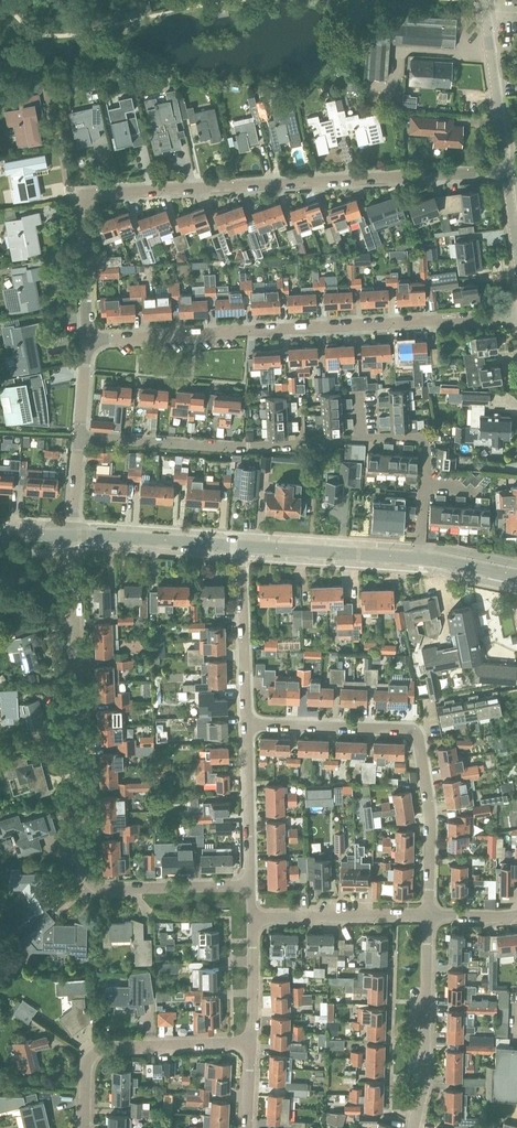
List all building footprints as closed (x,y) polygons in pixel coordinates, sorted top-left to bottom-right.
[(441,43),(444,44),(444,46),(455,47),(456,17),(389,14),(389,21),(388,21),(387,21),(386,21),(384,22),(383,22),(382,22),(380,23),(379,23),(378,24),(377,25),(376,25),(375,26),(374,27),(373,28),(372,29),(371,30),(370,31),(370,32),(369,34),(368,35),(368,36),(368,37),(367,39),(367,40),(367,41),(366,66),(365,77),(387,78),(388,66),(389,43),(441,46),(441,43)] [(451,62),(412,60),(411,66),(410,84),(449,86),(451,62)] [(28,83),(39,91),(46,80),(36,73),(35,72),(35,73),(28,83)] [(154,107),(147,109),(150,124),(148,124),(155,153),(162,152),(162,153),(162,152),(162,149),(169,148),(170,151),(171,151),(171,150),(181,148),(175,121),(182,120),(181,118),(178,104),(177,101),(175,90),(166,92),(168,100),(156,103),(156,102),(154,103),(154,107)] [(35,112),(41,111),(37,93),(18,97),(20,108),(5,111),(8,124),(14,123),(18,145),(41,140),(35,112)] [(254,96),(248,97),(250,106),(251,106),(257,105),(254,96)] [(126,112),(134,110),(131,97),(119,100),(121,106),(109,109),(107,103),(106,103),(116,146),(132,142),(130,134),(139,132),(136,116),(127,118),(126,112)] [(295,98),(287,99),(289,106),(296,104),(295,98)] [(213,107),(192,112),(191,107),(186,108),(184,99),(177,101),(178,104),(181,118),(189,117),(190,123),(197,121),(200,138),(210,136),(211,139),(220,137),(213,107)] [(307,117),(308,124),(312,123),(319,152),(328,150),(327,146),(337,144),(333,126),(340,124),(337,111),(335,100),(325,102),(329,119),(319,122),(318,115),(307,117)] [(102,116),(99,102),(93,104),(95,117),(75,121),(81,145),(90,143),(90,139),(100,137),(95,118),(102,116)] [(258,107),(261,121),(268,119),(265,106),(258,107)] [(234,126),(239,150),(249,148),(248,144),(259,142),(254,122),(261,121),(258,107),(251,109),(252,117),(253,121),(234,126)] [(280,148),(278,139),(279,139),(279,141),(288,139),(288,135),(290,135),(291,138),(290,138),(291,142),(291,146),(301,144),(300,140),(294,112),(293,107),(284,109),(285,113),(273,115),(274,117),(274,120),(268,121),(272,141),(274,149),(280,148)] [(345,116),(344,110),(337,111),(340,124),(346,123),(347,129),(354,127),(354,128),(355,128),(358,144),(368,141),(367,137),(377,135),(372,115),(358,118),(357,114),(345,116)] [(448,119),(412,116),(411,129),(416,129),(416,132),(434,134),(434,145),(445,146),(445,143),(460,144),(462,127),(447,126),(448,119)] [(24,152),(26,162),(14,164),(17,177),(13,177),(16,191),(12,191),(14,200),(18,200),(19,205),(24,204),(23,199),(40,195),(34,167),(41,166),(37,149),(24,152)] [(476,196),(476,190),(444,194),(447,212),(462,210),(463,218),(479,216),(478,207),(484,206),(482,195),(476,196)] [(438,215),(447,212),(444,194),(432,196),(425,198),(424,196),(419,198),(420,200),(408,204),(416,226),(426,222),(423,215),(437,210),(438,215)] [(395,203),(393,197),(392,197),(391,195),(385,197),(386,199),(379,201),(387,225),(400,221),(399,219),(401,218),(405,217),(400,201),(395,203)] [(348,224),(362,220),(360,213),(355,199),(341,204),(346,218),(348,224)] [(317,201),(303,206),(310,226),(324,221),(317,201)] [(379,201),(366,206),(372,223),(367,224),(372,239),(373,241),(375,246),(381,244),(376,229),(387,225),(379,201)] [(285,223),(279,203),(266,208),(272,227),(285,223)] [(328,208),(334,225),(330,227),(335,241),(336,240),(336,243),(342,241),(338,229),(349,225),(348,224),(346,218),(341,204),(328,208)] [(248,226),(246,220),(241,205),(228,210),(233,224),(235,230),(248,226)] [(290,210),(296,227),(292,229),(297,243),(299,247),(304,245),(302,241),(303,241),(300,231),(311,227),(303,206),(290,210)] [(210,229),(208,222),(203,208),(190,212),(195,226),(197,233),(210,229)] [(272,227),(266,208),(253,213),(259,229),(254,231),(259,245),(265,243),(261,231),(272,227)] [(152,214),(157,229),(159,235),(173,230),(165,210),(152,214)] [(220,229),(233,224),(228,210),(215,215),(220,229)] [(122,236),(123,236),(134,232),(127,212),(123,213),(114,216),(121,237),(122,236)] [(177,217),(181,231),(195,226),(190,212),(177,217)] [(38,213),(29,215),(22,216),(22,218),(11,220),(5,222),(12,260),(28,257),(28,258),(34,257),(33,252),(39,251),(34,224),(40,223),(38,213)] [(139,219),(144,233),(152,230),(154,237),(159,235),(157,229),(152,214),(139,219)] [(99,228),(104,243),(122,237),(122,236),(121,237),(114,216),(101,221),(103,227),(99,228)] [(362,226),(367,243),(373,241),(372,239),(367,224),(362,226)] [(335,241),(330,227),(324,228),(329,242),(335,241)] [(286,230),(293,249),(298,247),(296,243),(297,243),(292,229),(286,230)] [(216,233),(221,247),(225,258),(226,260),(228,259),(226,252),(230,251),(228,245),(223,231),(216,233)] [(259,245),(254,231),(248,233),(253,247),(259,245)] [(178,235),(183,249),(189,247),(184,233),(178,235)] [(211,235),(215,249),(219,260),(225,258),(221,247),(216,233),(211,235)] [(152,251),(146,235),(140,237),(149,263),(155,261),(152,251)] [(183,249),(178,235),(173,237),(177,251),(183,249)] [(149,263),(140,237),(134,239),(139,253),(143,265),(149,263)] [(457,257),(479,254),(477,238),(471,239),(455,241),(457,257)] [(426,240),(410,241),(412,249),(426,248),(426,240)] [(397,250),(389,250),(390,258),(397,258),(397,250)] [(354,254),(354,264),(370,264),(370,253),(354,254)] [(479,254),(457,257),(459,272),(475,270),(481,269),(479,254)] [(409,282),(410,302),(424,302),(423,284),(428,284),(426,255),(420,255),(421,282),(409,282)] [(3,289),(3,290),(7,312),(17,310),(39,306),(34,278),(45,276),(42,259),(24,262),(24,266),(12,268),(15,286),(3,289)] [(96,278),(106,277),(119,277),(119,273),(118,266),(106,266),(95,267),(96,278)] [(300,287),(301,294),(302,309),(303,309),(304,310),(308,310),(309,309),(309,308),(316,308),(315,293),(314,293),(314,290),(319,290),(318,281),(319,281),(318,276),(318,267),(311,268),(313,286),(300,287)] [(428,274),(428,283),(441,281),(456,279),(455,270),(428,274)] [(246,294),(245,272),(240,272),(241,290),(228,291),(228,298),(229,313),(229,316),(236,315),(237,314),(237,312),(243,312),(241,295),(246,294)] [(264,290),(253,291),(253,279),(247,279),(247,272),(245,272),(246,294),(251,294),(252,311),(265,311),(264,290)] [(398,285),(398,288),(396,288),(397,303),(410,302),(409,282),(409,281),(400,281),(400,283),(398,283),(397,272),(391,272),(391,277),(391,286),(398,285)] [(228,298),(228,291),(216,292),(214,273),(208,274),(210,296),(216,296),(216,299),(215,299),(216,314),(222,313),(223,315),(224,316),(229,316),(229,313),(228,298)] [(338,307),(351,306),(350,288),(355,288),(354,277),(354,274),(348,274),(349,284),(344,284),(344,291),(337,291),(338,307)] [(318,281),(319,290),(324,290),(325,307),(338,307),(337,291),(336,284),(325,284),(324,276),(318,276),(319,281),(318,281)] [(273,290),(264,290),(265,311),(279,310),(278,292),(282,292),(282,283),(281,277),(276,277),(277,290),(273,290)] [(428,283),(429,290),(430,310),(438,309),(436,289),(458,286),(457,279),(456,279),(441,281),(428,283)] [(168,283),(168,295),(155,295),(157,317),(170,316),(169,299),(174,299),(173,283),(168,283)] [(192,293),(179,294),(179,283),(173,283),(174,299),(179,298),(180,316),(193,315),(192,300),(192,293)] [(456,302),(478,299),(476,283),(460,285),(461,291),(455,292),(456,302)] [(130,297),(120,297),(121,319),(122,320),(128,320),(129,318),(134,318),(133,303),(138,303),(138,298),(137,284),(129,285),(130,297)] [(138,298),(142,298),(143,318),(157,317),(155,295),(146,296),(146,284),(137,284),(138,298)] [(361,305),(374,305),(373,289),(373,286),(361,287),(360,287),(360,288),(360,290),(361,305)] [(387,288),(373,289),(374,305),(388,304),(387,288)] [(301,294),(287,295),(288,309),(302,309),(301,294)] [(101,299),(102,313),(107,313),(108,320),(117,319),(117,320),(118,320),(120,320),(121,319),(120,297),(101,299)] [(206,299),(192,300),(193,315),(194,316),(195,317),(198,317),(200,317),(200,316),(200,314),(207,314),(206,299)] [(3,328),(7,345),(12,344),(15,355),(6,357),(8,367),(10,367),(11,375),(15,374),(41,369),(34,333),(40,332),(38,323),(13,328),(13,326),(3,328)] [(496,350),(494,335),(469,338),(471,353),(464,354),(465,362),(484,360),(483,352),(496,350)] [(412,342),(413,356),(413,361),(413,370),(414,370),(419,369),(419,361),(418,356),(426,355),(425,341),(412,342)] [(398,342),(399,356),(413,356),(412,342),(398,342)] [(326,346),(326,361),(327,361),(327,368),(328,368),(328,369),(329,370),(340,370),(339,346),(334,346),(334,344),(333,343),(327,344),(326,345),(326,346)] [(375,344),(376,358),(389,358),(389,343),(375,344)] [(377,372),(377,363),(376,363),(376,358),(375,344),(362,344),(363,359),(363,366),(371,365),(371,372),(377,372)] [(353,360),(352,345),(339,346),(340,370),(340,374),(341,374),(346,374),(345,360),(353,360)] [(317,362),(316,347),(303,348),(304,362),(317,362)] [(305,383),(304,376),(304,367),(304,362),(303,348),(289,349),(290,363),(298,363),(299,376),(299,384),(304,383),(305,383)] [(431,349),(431,355),(426,355),(427,367),(432,366),(440,365),(438,348),(431,349)] [(275,382),(274,364),(281,364),(280,349),(267,350),(268,382),(269,382),(275,382)] [(253,351),(254,358),(249,358),(250,370),(261,369),(261,383),(268,382),(267,350),(253,351)] [(482,383),(500,381),(498,365),(485,367),(484,360),(465,362),(466,370),(480,369),(482,383)] [(39,380),(42,379),(41,376),(40,373),(22,376),(23,384),(15,386),(14,378),(2,380),(3,388),(2,388),(3,396),(11,395),(14,412),(6,414),(8,423),(21,420),(21,424),(49,426),(49,423),(49,419),(48,414),(48,410),(47,406),(47,402),(46,397),(45,393),(42,394),(39,380)] [(367,383),(367,375),(359,376),(360,389),(378,388),(378,382),(367,383)] [(360,389),(359,376),(351,376),(352,390),(360,389)] [(295,377),(288,377),(289,393),(305,392),(304,383),(299,384),(295,384),(295,377)] [(324,391),(335,391),(334,377),(323,378),(324,391)] [(276,392),(287,391),(286,382),(280,382),(280,385),(276,386),(276,392)] [(458,385),(441,383),(440,392),(458,393),(458,385)] [(116,406),(116,401),(118,386),(104,385),(102,408),(109,409),(109,414),(115,414),(116,406)] [(129,402),(131,388),(118,386),(116,401),(129,402)] [(140,388),(139,403),(147,403),(146,417),(151,417),(152,408),(153,404),(154,389),(140,388)] [(157,418),(158,404),(166,405),(167,391),(154,389),(153,404),(152,408),(151,417),(157,418)] [(389,396),(378,396),(378,401),(409,400),(408,389),(389,390),(389,396)] [(510,419),(510,416),(483,415),(484,404),(488,404),(489,391),(462,390),(462,403),(472,404),(471,426),(509,428),(509,426),(511,425),(512,420),(510,419)] [(177,391),(176,398),(172,398),(170,415),(189,416),(191,392),(177,391)] [(208,401),(204,401),(204,393),(191,392),(189,416),(189,420),(194,421),(195,413),(207,414),(208,401)] [(225,423),(227,395),(222,395),(222,393),(216,392),(216,394),(214,394),(213,409),(221,409),(219,426),(225,427),(225,423)] [(340,393),(320,394),(321,405),(341,404),(341,403),(344,403),(352,403),(351,398),(344,398),(341,398),(340,393)] [(233,394),(233,396),(227,395),(225,423),(225,427),(231,427),(232,410),(239,411),(241,397),(239,396),(239,394),(233,394)] [(266,408),(286,406),(285,396),(265,397),(266,408)] [(379,406),(390,405),(390,410),(410,409),(409,400),(378,401),(379,406)] [(322,414),(341,413),(341,404),(321,405),(322,414)] [(286,406),(266,408),(267,417),(286,416),(286,406)] [(386,416),(379,416),(379,421),(387,421),(390,421),(410,419),(410,409),(390,410),(390,415),(386,416)] [(315,415),(316,425),(342,423),(341,413),(322,414),(315,415)] [(286,416),(267,417),(267,427),(287,426),(286,416)] [(112,431),(113,420),(92,419),(91,429),(112,431)] [(410,419),(390,421),(391,431),(418,429),(417,419),(410,419)] [(316,425),(316,435),(342,433),(342,423),(316,425)] [(456,425),(455,440),(473,441),(473,443),(479,444),(480,443),(492,444),(503,444),(503,438),(509,438),(509,436),(511,435),(511,430),(509,429),(509,428),(471,426),(456,425)] [(287,431),(298,430),(298,426),(290,426),(287,426),(267,427),(268,438),(287,436),(287,431)] [(404,444),(403,451),(402,451),(402,455),(398,455),(396,474),(406,475),(408,444),(404,444)] [(416,476),(418,456),(412,456),(413,445),(408,444),(406,475),(407,475),(406,482),(416,482),(416,476)] [(454,468),(455,456),(445,456),(445,452),(446,448),(438,448),(438,452),(437,467),(443,467),(454,468)] [(88,450),(88,453),(97,454),(97,460),(112,461),(113,452),(88,450)] [(368,453),(366,472),(366,475),(375,476),(375,473),(377,473),(378,453),(368,453)] [(386,474),(388,454),(378,453),(377,473),(386,474)] [(396,474),(398,455),(393,454),(388,454),(386,474),(396,474)] [(129,455),(128,479),(134,480),(135,462),(136,455),(129,455)] [(271,455),(261,455),(261,456),(260,469),(270,470),(271,455)] [(12,482),(19,483),(19,473),(20,460),(20,459),(10,458),(10,464),(0,464),(0,490),(12,491),(12,482)] [(32,496),(38,497),(39,493),(40,493),(41,477),(42,470),(26,469),(27,461),(20,460),(19,473),(26,473),(25,492),(32,492),(32,496)] [(326,479),(325,499),(342,500),(343,485),(355,486),(356,476),(360,477),(361,461),(341,460),(340,474),(327,473),(326,479)] [(175,463),(175,470),(174,470),(174,483),(180,483),(181,470),(182,464),(175,463)] [(237,467),(235,494),(257,495),(259,469),(237,467)] [(41,474),(41,477),(40,493),(55,494),(56,478),(57,471),(42,470),(42,472),(41,474)] [(462,482),(467,486),(470,482),(476,476),(471,471),(467,475),(462,482)] [(470,482),(475,486),(479,483),(484,476),(479,472),(476,476),(470,482)] [(479,483),(484,487),(493,477),(488,472),(484,476),(479,483)] [(96,473),(94,496),(110,497),(111,474),(96,473)] [(123,482),(119,481),(120,475),(111,474),(110,497),(123,498),(125,498),(126,482),(123,482)] [(142,483),(140,499),(156,500),(157,484),(157,480),(149,479),(149,484),(142,483)] [(203,480),(203,487),(202,503),(217,505),(219,488),(219,481),(203,480)] [(301,485),(277,483),(276,487),(271,487),(271,492),(266,491),(265,499),(267,500),(266,512),(276,513),(289,514),(298,514),(298,513),(305,514),(306,502),(299,501),(301,485)] [(171,502),(173,485),(157,484),(156,500),(171,502)] [(203,487),(188,486),(187,502),(202,503),(203,487)] [(511,489),(495,490),(496,507),(512,506),(512,507),(516,507),(516,486),(511,486),(511,489)] [(456,495),(455,506),(450,506),(449,526),(459,526),(460,496),(456,495)] [(371,529),(402,531),(404,515),(414,516),(415,506),(408,506),(408,508),(404,508),(405,497),(386,496),(386,501),(373,500),(371,529)] [(468,527),(470,507),(465,507),(465,496),(460,496),(459,526),(468,527)] [(476,497),(475,508),(470,507),(468,527),(478,528),(480,497),(476,497)] [(485,497),(480,497),(478,528),(489,528),(490,508),(491,498),(485,497)] [(439,525),(440,505),(430,505),(429,525),(439,525)] [(440,505),(439,525),(449,526),(450,506),(440,505)] [(506,531),(516,531),(516,507),(512,507),(505,507),(505,510),(508,511),(508,517),(506,517),(506,531)] [(493,509),(493,517),(502,517),(503,509),(493,509)] [(275,583),(276,603),(292,602),(291,582),(275,583)] [(276,603),(275,583),(260,584),(261,603),(276,603)] [(93,591),(94,591),(94,598),(99,598),(100,613),(95,613),(95,617),(100,617),(110,617),(118,617),(118,603),(110,604),(109,591),(109,584),(98,585),(98,584),(93,584),(93,591)] [(147,585),(125,585),(125,601),(140,601),(140,617),(147,617),(147,608),(147,585)] [(158,603),(166,603),(166,612),(174,612),(174,603),(173,603),(173,585),(158,585),(158,603)] [(173,585),(173,603),(174,603),(189,603),(189,585),(173,585)] [(223,585),(207,585),(207,592),(200,592),(201,605),(207,605),(207,601),(215,601),(215,613),(223,613),(222,601),(224,601),(225,601),(225,593),(223,593),(223,585)] [(342,605),(342,602),(342,585),(326,586),(327,605),(342,605)] [(311,586),(312,606),(318,606),(318,612),(320,613),(327,613),(327,605),(326,586),(311,586)] [(392,588),(377,589),(378,609),(393,608),(392,588)] [(377,589),(362,590),(363,610),(371,609),(372,616),(378,616),(378,609),(377,589)] [(437,618),(437,615),(440,614),(438,599),(437,594),(425,597),(424,597),(423,597),(424,605),(421,605),(423,617),(426,635),(437,638),(440,630),(441,626),(440,617),(437,618)] [(422,617),(423,617),(421,605),(424,605),(423,597),(409,600),(411,609),(404,610),(405,617),(409,638),(420,641),(423,633),(418,632),(417,624),(415,625),(414,619),(422,617)] [(447,615),(447,617),(450,629),(454,630),(457,648),(437,651),(436,645),(422,648),(427,670),(428,675),(425,675),(429,696),(429,697),(441,695),(437,673),(434,674),(433,669),(461,664),(460,662),(469,660),(471,669),(470,679),(513,682),(514,682),(516,663),(483,661),(479,644),(481,642),(480,638),(478,637),(478,636),(474,617),(472,604),(470,604),(452,608),(450,609),(448,610),(449,614),(447,615)] [(294,617),(294,626),(302,626),(302,617),(302,610),(294,610),(294,617)] [(313,610),(310,610),(302,610),(302,617),(302,626),(311,626),(313,626),(313,610)] [(405,626),(402,610),(396,611),(398,627),(405,626)] [(361,617),(360,612),(352,613),(353,617),(353,628),(358,628),(358,624),(359,624),(361,624),(361,617)] [(340,626),(338,627),(338,634),(354,633),(354,632),(353,628),(353,617),(352,613),(340,613),(340,617),(340,626)] [(200,630),(200,639),(208,639),(224,638),(224,626),(207,627),(204,627),(204,622),(200,623),(189,623),(189,631),(200,630)] [(95,624),(95,626),(94,626),(94,631),(95,631),(96,639),(111,639),(117,639),(117,623),(95,624)] [(14,626),(17,637),(5,640),(8,652),(10,652),(12,660),(22,658),(25,669),(39,665),(34,644),(38,643),(35,632),(37,631),(39,625),(14,626)] [(208,639),(200,639),(201,647),(205,647),(205,651),(208,651),(224,651),(224,638),(208,639)] [(276,648),(277,639),(269,638),(269,642),(265,642),(264,648),(276,648)] [(117,639),(111,639),(96,639),(96,655),(112,654),(112,648),(118,648),(117,639)] [(364,650),(376,650),(376,641),(364,641),(364,650)] [(115,660),(115,667),(112,667),(97,667),(97,670),(96,670),(96,674),(97,674),(97,683),(119,682),(119,667),(133,666),(133,660),(128,660),(115,660)] [(201,673),(225,672),(225,660),(208,660),(208,661),(205,661),(206,665),(199,666),(199,673),(201,673)] [(337,668),(336,684),(342,684),(342,687),(341,687),(341,703),(353,703),(354,680),(344,680),(344,668),(337,668)] [(365,668),(364,681),(354,680),(353,703),(365,704),(366,688),(365,687),(366,685),(371,686),(371,668),(365,668)] [(371,668),(371,686),(376,686),(376,688),(375,688),(374,704),(387,704),(387,688),(388,681),(377,681),(377,668),(371,668)] [(286,685),(287,677),(275,676),(275,670),(263,669),(263,684),(269,684),(268,700),(274,700),(286,701),(286,685)] [(287,677),(286,685),(286,701),(298,701),(298,685),(297,685),(297,683),(303,683),(304,669),(297,669),(297,677),(287,677)] [(320,678),(309,678),(310,669),(304,669),(303,683),(309,684),(309,686),(307,686),(307,701),(310,702),(311,704),(317,704),(317,702),(319,702),(320,686),(320,678)] [(201,673),(201,682),(195,683),(195,684),(184,685),(184,690),(210,690),(210,685),(225,685),(225,672),(201,673)] [(34,673),(27,675),(29,682),(36,680),(34,673)] [(387,688),(387,704),(406,705),(406,698),(413,699),(413,680),(399,679),(399,681),(388,681),(387,688)] [(113,692),(116,692),(119,692),(119,682),(97,683),(98,698),(114,698),(113,692)] [(332,687),(320,686),(319,702),(331,702),(332,687)] [(2,700),(2,723),(13,722),(13,716),(18,716),(18,715),(25,715),(28,726),(30,726),(33,734),(49,729),(47,721),(45,721),(39,699),(22,704),(18,704),(18,696),(17,696),(17,689),(0,690),(0,700),(2,700)] [(492,691),(493,695),(485,696),(489,714),(501,712),(501,710),(506,709),(504,697),(498,695),(497,690),(492,691)] [(119,692),(116,692),(116,704),(129,703),(129,692),(123,692),(119,692)] [(202,693),(199,693),(199,716),(211,716),(211,712),(226,712),(226,699),(216,699),(213,699),(213,696),(213,692),(202,693)] [(473,695),(478,722),(481,721),(480,716),(489,714),(485,696),(478,698),(477,694),(473,695)] [(461,701),(465,719),(474,717),(475,722),(478,722),(473,695),(468,696),(469,700),(461,701)] [(465,719),(461,701),(454,702),(453,698),(449,699),(453,721),(465,719)] [(453,721),(449,699),(444,700),(445,704),(437,706),(441,724),(453,721)] [(99,726),(115,725),(121,725),(125,725),(133,725),(133,710),(129,710),(129,703),(116,704),(116,711),(114,711),(114,710),(98,710),(98,713),(97,713),(97,717),(98,717),(99,726)] [(199,716),(197,717),(197,736),(205,736),(205,738),(227,737),(227,720),(211,721),(211,716),(199,716)] [(125,725),(121,725),(115,725),(99,726),(99,742),(117,741),(126,741),(125,725)] [(506,745),(504,735),(494,737),(496,747),(506,745)] [(154,737),(140,737),(141,746),(154,746),(154,737)] [(261,737),(260,751),(275,752),(275,738),(261,737)] [(275,738),(275,752),(289,752),(289,739),(275,738)] [(298,739),(298,753),(312,753),(313,739),(298,739)] [(313,739),(312,753),(327,754),(327,740),(313,739)] [(350,755),(351,741),(336,740),(335,754),(350,755)] [(351,741),(350,755),(350,762),(359,762),(360,755),(365,755),(365,741),(351,741)] [(374,742),(374,756),(376,756),(376,761),(369,761),(369,783),(374,784),(374,781),(376,781),(376,769),(381,770),(382,763),(388,763),(388,756),(389,742),(374,742)] [(388,756),(403,757),(403,743),(389,742),(388,756)] [(454,745),(438,748),(440,760),(456,757),(454,745)] [(118,747),(118,753),(100,754),(100,756),(99,756),(99,761),(100,761),(100,769),(116,769),(125,768),(124,753),(136,753),(135,746),(131,747),(118,747)] [(210,748),(210,750),(208,750),(208,758),(197,758),(197,769),(211,768),(211,761),(228,760),(228,747),(210,748)] [(31,755),(6,762),(6,763),(12,761),(14,768),(17,768),(17,769),(19,768),(21,773),(15,775),(20,791),(18,791),(19,793),(26,791),(27,794),(43,790),(43,788),(41,789),(40,784),(43,783),(41,775),(38,776),(35,767),(38,766),(38,764),(37,764),(36,759),(38,759),(38,757),(32,759),(31,756),(31,755)] [(442,772),(458,770),(456,757),(440,760),(442,772)] [(406,762),(395,762),(395,771),(405,771),(406,762)] [(465,768),(461,769),(461,774),(478,771),(484,770),(483,764),(465,767),(465,768)] [(211,768),(197,769),(197,773),(196,773),(196,783),(204,782),(204,781),(213,780),(213,782),(216,782),(216,791),(229,790),(228,773),(216,773),(216,771),(211,772),(211,768)] [(100,769),(101,785),(117,784),(116,769),(100,769)] [(444,781),(446,793),(469,790),(467,779),(480,777),(478,771),(461,774),(462,780),(460,780),(459,779),(444,781)] [(143,783),(132,783),(123,783),(119,784),(120,790),(132,790),(154,789),(154,780),(143,781),(143,783)] [(305,785),(306,798),(333,797),(332,784),(305,785)] [(267,799),(283,798),(283,785),(266,785),(267,799)] [(448,805),(463,803),(463,805),(474,803),(472,789),(469,790),(446,793),(448,805)] [(118,812),(127,812),(126,797),(132,797),(132,790),(120,790),(120,796),(117,797),(101,797),(101,799),(100,799),(100,804),(102,804),(102,812),(118,812)] [(395,807),(411,805),(409,791),(393,793),(395,807)] [(481,805),(492,803),(491,797),(480,798),(481,805)] [(283,798),(267,799),(267,812),(284,812),(283,798)] [(211,810),(211,815),(230,814),(230,802),(221,802),(221,801),(215,801),(215,802),(203,803),(203,810),(211,810)] [(382,809),(391,808),(390,801),(381,802),(382,809)] [(471,806),(472,815),(497,811),(497,803),(492,804),(492,803),(471,806)] [(363,806),(366,828),(374,827),(371,805),(363,806)] [(411,805),(395,807),(397,821),(414,818),(411,805)] [(189,815),(189,822),(196,822),(203,822),(211,822),(211,815),(211,810),(203,810),(203,815),(189,815)] [(118,828),(121,828),(121,834),(134,833),(139,833),(138,825),(130,825),(130,826),(127,827),(127,812),(118,812),(102,812),(102,828),(118,828)] [(43,815),(21,822),(18,815),(0,820),(0,837),(0,838),(11,834),(18,857),(42,850),(37,833),(29,836),(26,829),(37,825),(41,837),(49,834),(43,815)] [(446,822),(446,828),(448,828),(448,834),(474,834),(477,834),(477,829),(468,829),(468,828),(470,828),(470,816),(461,816),(461,821),(448,821),(448,822),(446,822)] [(268,835),(284,835),(284,821),(267,821),(268,835)] [(382,836),(382,843),(391,843),(396,843),(412,844),(412,830),(396,829),(396,837),(382,836)] [(334,833),(335,851),(344,851),(343,832),(334,833)] [(119,840),(103,840),(103,843),(102,843),(102,847),(103,847),(103,856),(125,855),(125,840),(134,840),(134,833),(121,834),(121,840),(119,840)] [(448,847),(463,847),(463,841),(473,841),(474,834),(448,834),(448,847)] [(515,862),(502,861),(502,866),(500,866),(500,873),(498,873),(498,878),(500,878),(500,892),(512,892),(512,878),(516,878),(516,834),(515,834),(515,862)] [(284,835),(268,835),(268,849),(285,849),(284,835)] [(155,858),(162,858),(163,870),(178,870),(177,842),(172,842),(155,842),(155,858)] [(193,870),(193,854),(192,854),(192,842),(182,842),(177,842),(178,870),(193,870)] [(382,851),(391,851),(391,843),(382,843),(382,851)] [(412,844),(396,843),(395,857),(412,858),(412,844)] [(202,869),(216,869),(216,854),(216,847),(201,847),(202,869)] [(313,855),(306,855),(307,871),(307,872),(307,877),(314,877),(314,885),(330,884),(329,858),(329,851),(313,851),(313,855)] [(216,854),(216,869),(232,869),(231,854),(216,854)] [(341,872),(341,887),(354,887),(355,854),(347,854),(347,860),(341,860),(341,872)] [(361,865),(361,854),(355,854),(354,887),(367,887),(367,872),(360,872),(360,865),(361,865)] [(104,872),(120,871),(126,871),(125,855),(103,856),(104,872)] [(306,855),(297,855),(297,865),(299,865),(299,871),(307,871),(306,855)] [(269,872),(285,872),(285,858),(268,858),(269,872)] [(466,865),(451,865),(451,878),(466,878),(466,865)] [(395,880),(411,881),(412,867),(395,866),(395,880)] [(12,868),(9,887),(22,886),(22,885),(31,885),(33,889),(26,892),(36,912),(50,905),(41,887),(44,887),(43,873),(20,874),(20,868),(12,868)] [(285,872),(269,872),(269,886),(286,886),(285,872)] [(451,891),(466,891),(466,893),(474,893),(474,883),(479,883),(483,883),(483,878),(479,878),(471,878),(470,878),(466,878),(451,878),(451,891)] [(373,880),(372,896),(380,896),(380,880),(373,880)] [(411,881),(395,880),(394,894),(411,894),(411,881)] [(38,924),(43,920),(36,912),(19,927),(25,934),(38,923),(38,924)] [(25,934),(30,940),(48,925),(43,920),(38,924),(38,923),(25,934)] [(54,925),(42,933),(43,949),(65,950),(65,953),(74,953),(76,962),(86,960),(86,925),(87,921),(77,920),(77,923),(75,922),(74,926),(54,925)] [(110,929),(103,930),(104,946),(111,946),(111,939),(123,938),(130,938),(130,941),(132,941),(132,940),(136,950),(136,964),(152,964),(152,946),(144,946),(144,939),(143,922),(138,920),(136,925),(132,925),(132,922),(123,923),(110,923),(110,929)] [(199,942),(218,942),(218,928),(199,929),(199,942)] [(167,931),(161,931),(161,943),(166,943),(174,943),(174,937),(168,937),(167,931)] [(271,933),(270,946),(271,946),(270,952),(270,957),(284,957),(284,953),(285,933),(271,933)] [(291,953),(298,953),(298,933),(285,933),(284,953),(284,957),(290,958),(291,953)] [(463,934),(450,933),(449,947),(469,948),(470,948),(471,941),(469,941),(463,941),(463,934)] [(488,986),(497,991),(507,991),(507,986),(496,985),(497,956),(514,954),(514,948),(512,933),(497,934),(499,947),(489,947),(489,948),(489,955),(489,967),(489,970),(488,978),(488,986)] [(320,948),(321,934),(307,934),(306,955),(320,955),(320,954),(320,948)] [(321,934),(320,948),(333,948),(334,935),(321,934)] [(487,934),(478,934),(478,948),(486,948),(487,934)] [(366,949),(373,949),(387,949),(387,936),(367,935),(366,949)] [(354,943),(345,943),(345,938),(338,938),(338,948),(338,954),(344,954),(345,948),(353,948),(354,943)] [(218,942),(199,942),(199,956),(218,956),(218,942)] [(449,960),(463,961),(462,966),(477,966),(477,960),(468,960),(469,948),(449,947),(449,960)] [(387,949),(373,949),(373,962),(387,962),(387,949)] [(171,963),(159,963),(159,973),(171,973),(171,963)] [(477,973),(477,970),(489,970),(489,967),(477,966),(462,966),(462,971),(449,971),(448,985),(463,985),(463,978),(475,978),(475,973),(477,973)] [(319,976),(320,967),(314,967),(314,971),(307,971),(307,976),(314,976),(319,976)] [(219,984),(219,968),(207,968),(207,975),(198,975),(198,984),(219,984)] [(369,971),(363,971),(363,978),(354,978),(354,984),(364,984),(369,985),(386,985),(386,971),(369,971)] [(104,997),(102,1004),(110,1004),(111,1004),(111,1003),(123,1003),(128,1003),(128,1004),(130,1004),(130,1002),(136,1002),(138,1014),(145,1013),(144,1002),(155,1000),(150,976),(150,972),(139,973),(129,974),(129,980),(128,986),(123,986),(112,985),(112,986),(107,986),(104,997)] [(84,980),(56,982),(57,993),(74,992),(74,1000),(72,1000),(72,1009),(59,1019),(69,1033),(77,1028),(78,1029),(84,1024),(83,1010),(84,1010),(84,1008),(83,1008),(82,991),(84,990),(84,980)] [(272,994),(289,994),(289,980),(272,980),(272,994)] [(386,985),(369,985),(369,998),(385,999),(386,985)] [(448,999),(462,999),(463,992),(475,992),(475,985),(463,985),(448,985),(448,999)] [(219,996),(202,996),(199,996),(199,990),(186,991),(186,999),(191,999),(191,998),(196,998),(196,1010),(220,1009),(219,996)] [(496,1037),(508,1037),(509,991),(507,991),(497,991),(496,1037)] [(294,1005),(303,1004),(302,993),(294,994),(294,1005)] [(273,1008),(289,1008),(289,994),(272,994),(273,1008)] [(23,999),(19,1006),(33,1015),(37,1009),(23,999)] [(448,1010),(447,1024),(462,1025),(466,1025),(468,1025),(469,1012),(473,1012),(492,1013),(492,1006),(475,1005),(465,1005),(465,1011),(462,1011),(448,1010)] [(28,1023),(32,1017),(33,1015),(19,1006),(18,1007),(14,1013),(28,1023)] [(385,1022),(385,1008),(358,1007),(357,1021),(368,1021),(385,1022)] [(213,1023),(220,1023),(220,1009),(196,1010),(196,1031),(213,1031),(213,1023)] [(157,1010),(157,1017),(164,1017),(164,1024),(173,1024),(173,1017),(176,1017),(176,1010),(162,1010),(157,1010)] [(289,1032),(294,1032),(304,1033),(304,1029),(303,1029),(303,1026),(289,1026),(289,1018),(273,1017),(272,1031),(289,1032)] [(368,1035),(384,1036),(385,1022),(368,1021),(368,1035)] [(462,1025),(447,1024),(447,1039),(462,1040),(462,1031),(475,1031),(475,1025),(473,1025),(468,1025),(466,1025),(462,1025)] [(294,1032),(289,1032),(272,1031),(271,1045),(288,1046),(288,1039),(302,1040),(302,1037),(304,1037),(304,1033),(294,1032)] [(18,1051),(23,1070),(39,1066),(34,1049),(49,1045),(46,1036),(32,1040),(32,1039),(13,1044),(15,1052),(18,1051)] [(469,1045),(493,1046),(493,1037),(469,1036),(469,1045)] [(327,1048),(344,1049),(345,1039),(327,1039),(327,1048)] [(291,1044),(290,1051),(305,1052),(305,1045),(291,1044)] [(367,1058),(384,1058),(384,1044),(368,1044),(367,1058)] [(447,1050),(447,1064),(467,1065),(467,1058),(471,1058),(471,1052),(496,1053),(496,1046),(466,1045),(466,1051),(461,1051),(447,1050)] [(496,1065),(516,1067),(516,1048),(496,1046),(496,1053),(496,1065)] [(288,1051),(288,1056),(271,1055),(270,1069),(292,1070),(292,1058),(307,1059),(308,1052),(305,1052),(290,1051),(288,1051)] [(367,1072),(383,1072),(384,1058),(367,1058),(367,1072)] [(174,1073),(174,1060),(163,1059),(163,1063),(163,1071),(163,1073),(174,1073)] [(206,1075),(213,1075),(230,1076),(231,1062),(207,1061),(206,1075)] [(153,1071),(162,1071),(162,1063),(153,1063),(153,1071)] [(446,1079),(460,1079),(461,1071),(473,1071),(473,1065),(467,1065),(447,1064),(446,1079)] [(486,1098),(487,1098),(516,1100),(516,1067),(496,1065),(486,1064),(486,1098)] [(270,1069),(270,1082),(284,1083),(284,1082),(287,1083),(286,1089),(307,1090),(310,1090),(310,1085),(307,1084),(307,1083),(291,1083),(292,1070),(270,1069)] [(123,1070),(113,1070),(113,1086),(129,1086),(129,1070),(123,1070)] [(188,1087),(188,1094),(196,1094),(209,1095),(209,1089),(230,1090),(230,1076),(213,1075),(206,1075),(205,1075),(205,1088),(188,1087)] [(463,1077),(463,1084),(475,1085),(486,1085),(486,1078),(463,1077)] [(366,1094),(383,1095),(383,1081),(366,1081),(366,1094)] [(463,1084),(463,1091),(460,1091),(446,1090),(446,1104),(467,1105),(467,1094),(475,1094),(475,1085),(463,1084)] [(113,1101),(123,1101),(128,1102),(129,1093),(135,1094),(135,1086),(129,1086),(113,1086),(113,1101)] [(286,1089),(286,1095),(269,1094),(268,1107),(290,1108),(290,1100),(299,1100),(299,1096),(307,1096),(307,1090),(286,1089)] [(20,1106),(25,1127),(45,1127),(49,1127),(43,1100),(38,1102),(35,1091),(23,1094),(0,1094),(0,1111),(20,1106)] [(188,1094),(187,1105),(198,1106),(211,1106),(211,1114),(228,1115),(229,1101),(212,1100),(212,1101),(209,1101),(209,1095),(196,1094),(188,1094)] [(366,1108),(382,1109),(383,1095),(366,1094),(366,1108)] [(445,1118),(460,1119),(460,1124),(478,1125),(478,1118),(466,1118),(467,1105),(446,1104),(445,1118)] [(268,1121),(285,1122),(285,1127),(296,1127),(304,1127),(305,1122),(289,1121),(290,1108),(268,1107),(268,1121)] [(329,1112),(326,1122),(342,1126),(345,1114),(341,1112),(329,1112)] [(356,1113),(356,1118),(360,1119),(360,1121),(376,1122),(377,1114),(356,1113)] [(203,1127),(191,1127),(228,1127),(228,1115),(211,1114),(203,1114),(203,1127)] [(109,1116),(109,1127),(131,1127),(132,1121),(127,1116),(123,1116),(109,1116)]
